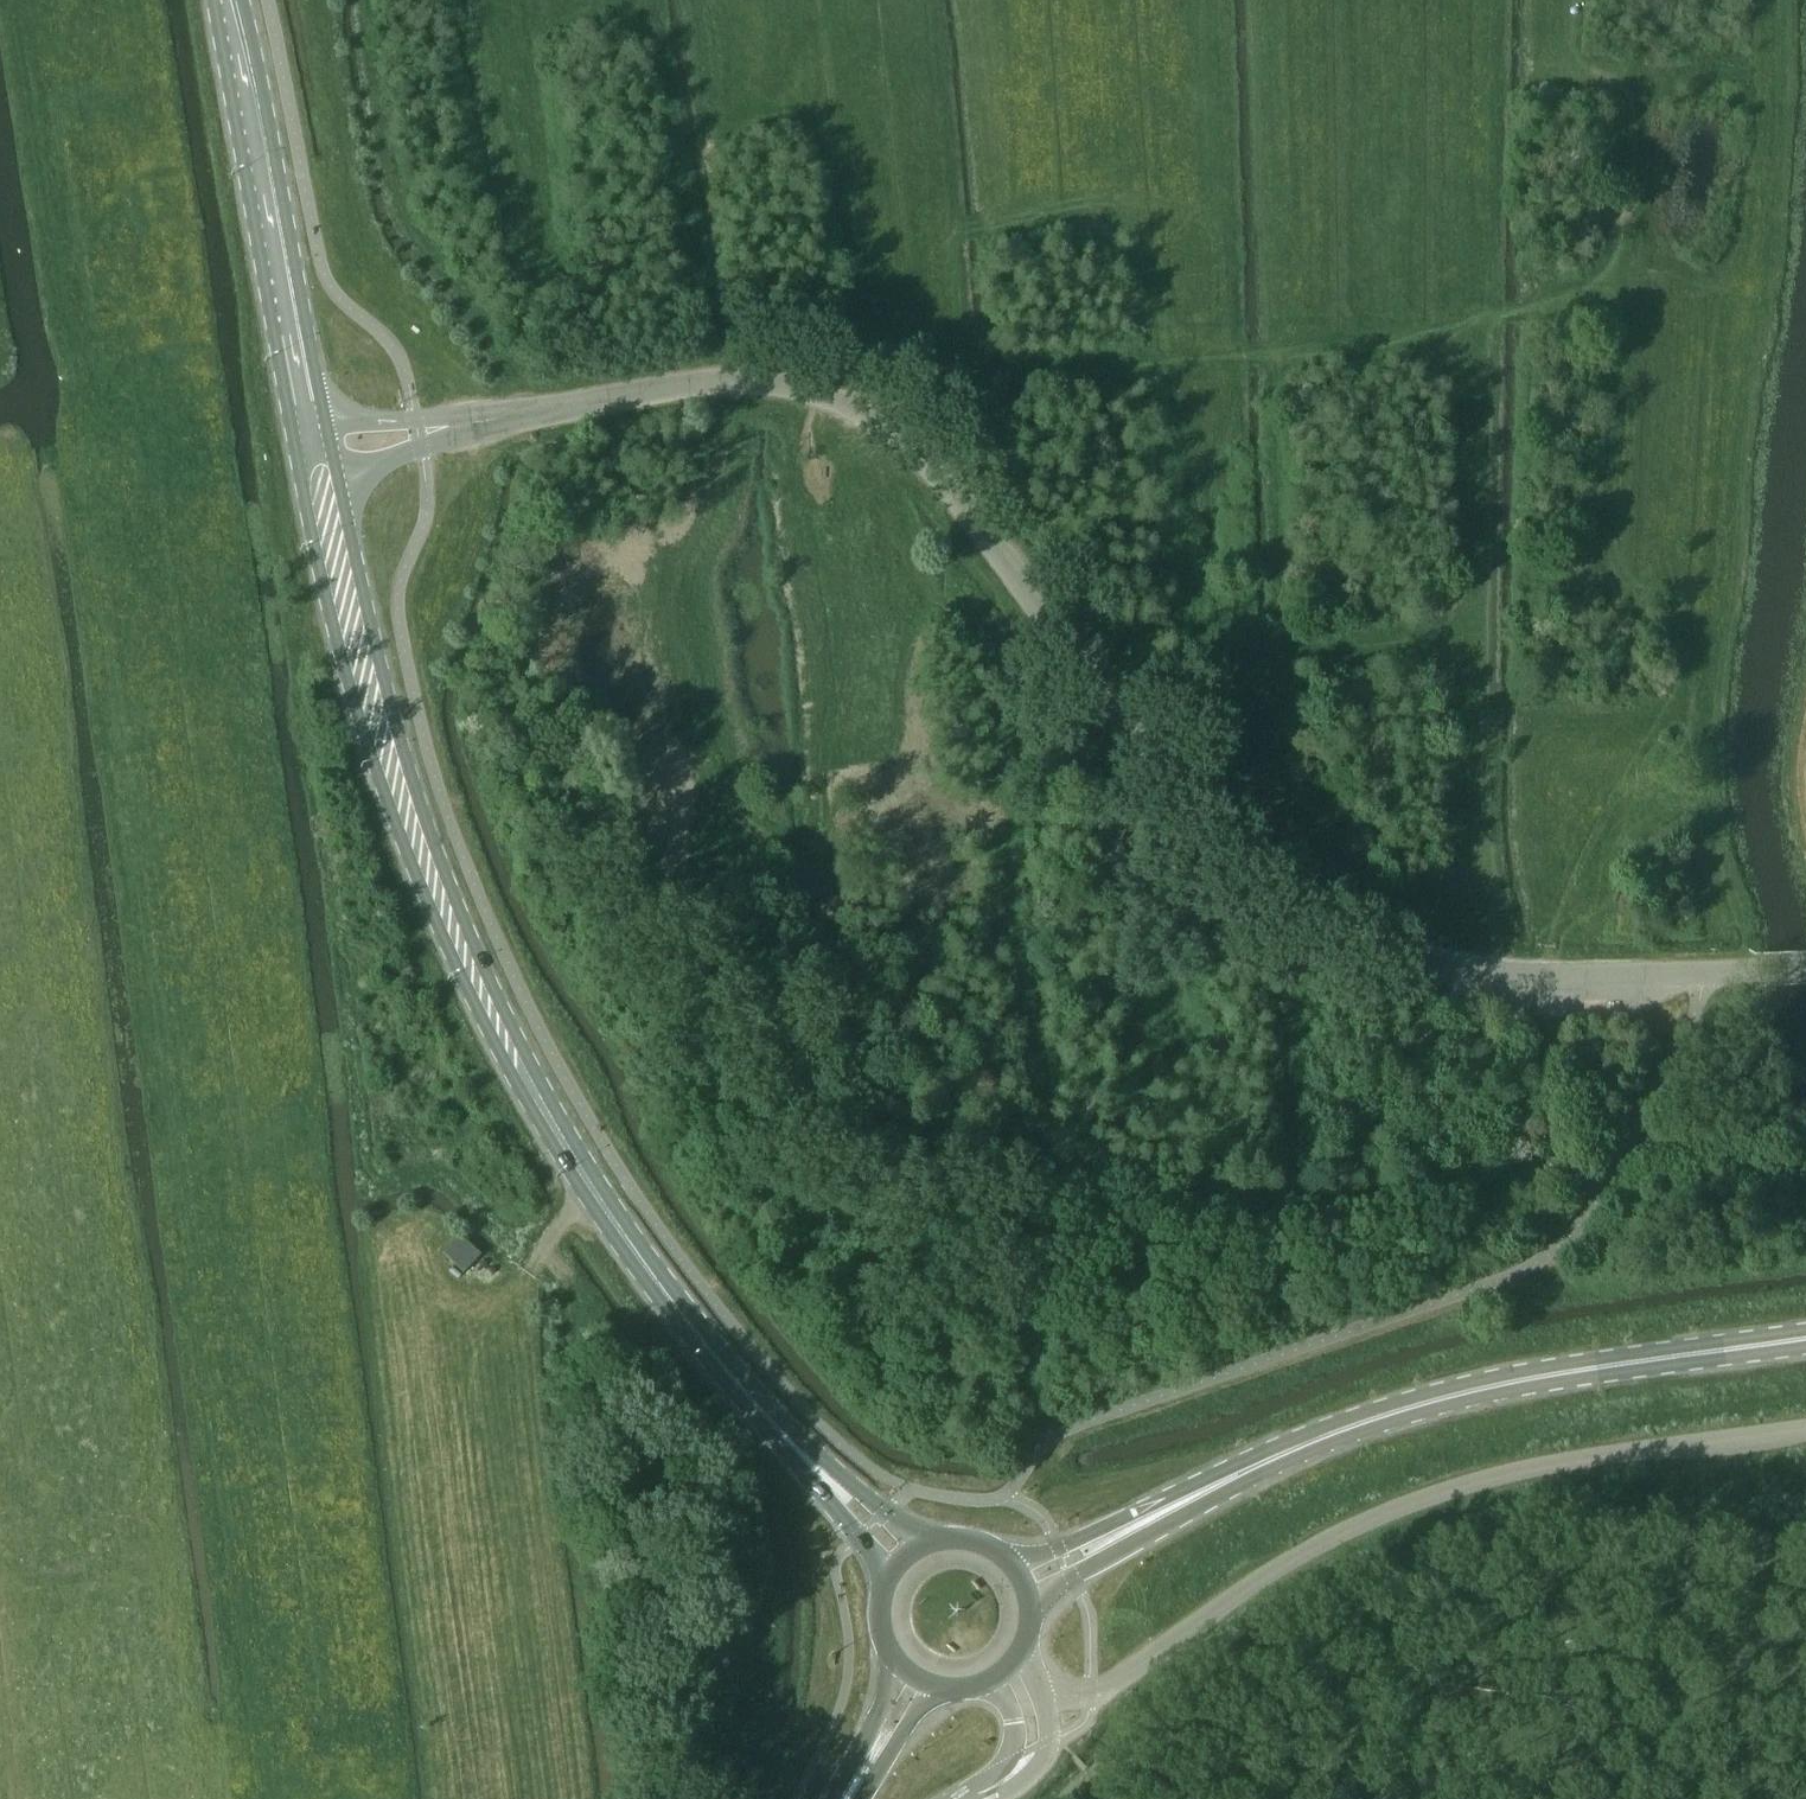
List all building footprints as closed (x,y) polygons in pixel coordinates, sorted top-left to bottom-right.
[(464,1273),(480,1255),(459,1235),(443,1253),(464,1273)]
